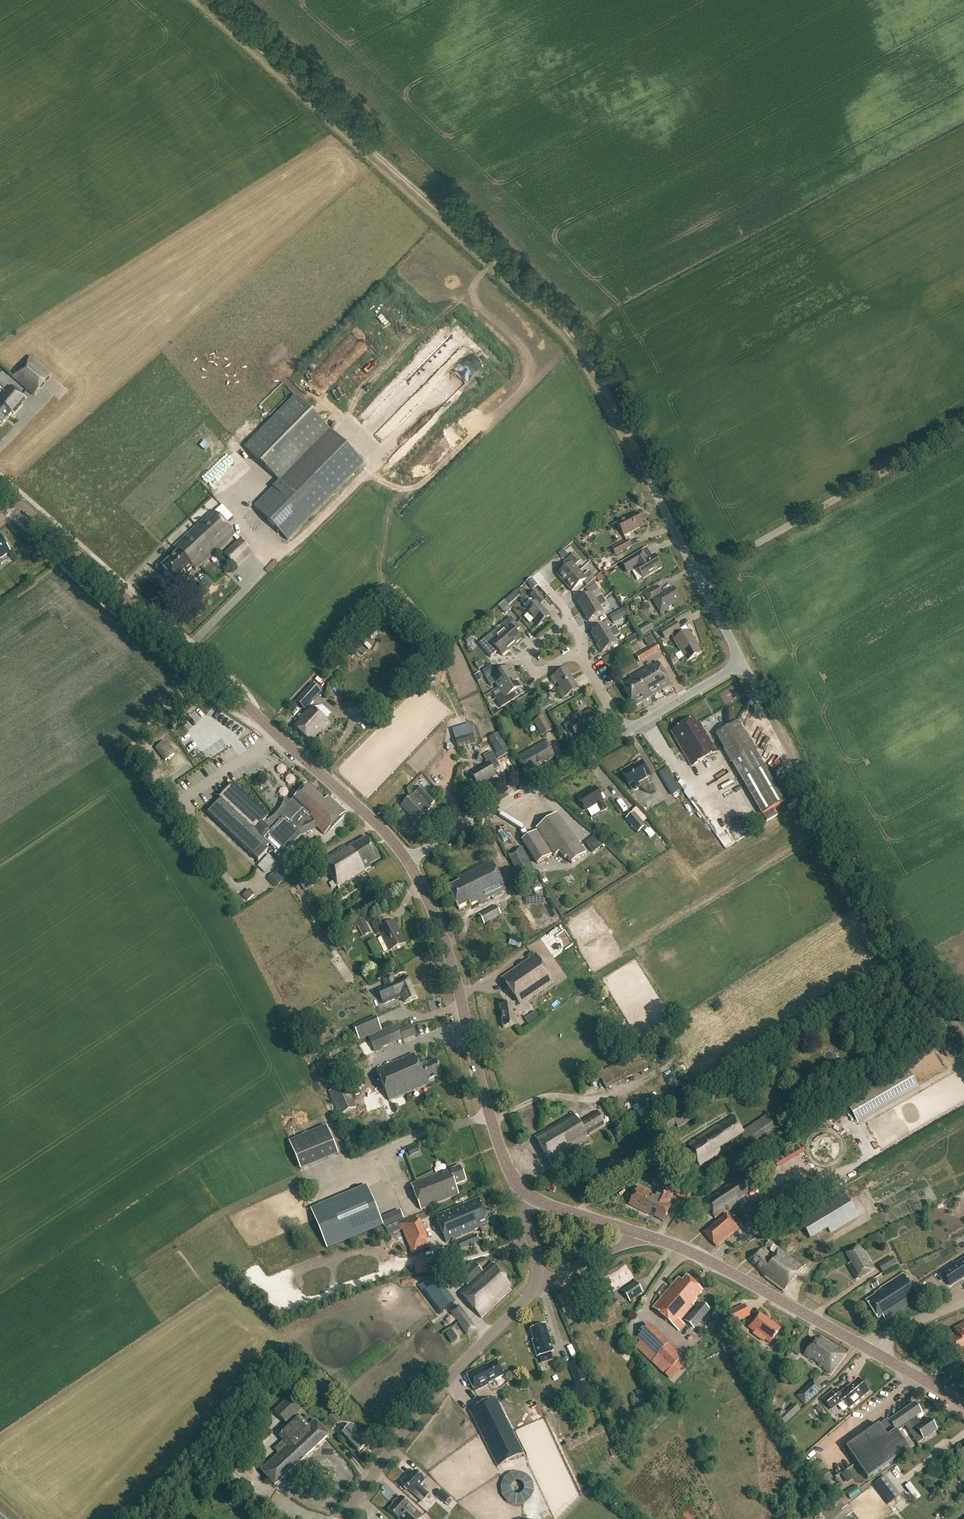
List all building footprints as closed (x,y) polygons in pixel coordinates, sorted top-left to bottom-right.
[(52,377),(30,358),(13,379),(35,397),(52,377)] [(279,383),(257,401),(261,405),(266,401),(272,408),(269,411),(271,413),(291,396),(279,383)] [(2,426),(12,414),(14,416),(27,401),(11,387),(0,400),(0,403),(1,404),(0,405),(0,425),(2,426)] [(245,448),(280,482),(330,431),(296,397),(245,448)] [(213,426),(205,433),(211,439),(218,432),(213,426)] [(364,464),(330,431),(280,482),(254,508),(287,541),(364,464)] [(193,446),(200,453),(210,444),(202,436),(193,446)] [(175,510),(166,516),(176,530),(184,524),(175,510)] [(215,513),(175,549),(180,554),(163,569),(175,583),(184,575),(186,576),(193,569),(196,572),(234,539),(238,544),(225,556),(236,568),(252,554),(215,513)] [(637,514),(617,525),(623,537),(644,527),(637,514)] [(163,520),(157,527),(169,538),(175,531),(163,520)] [(11,553),(0,537),(0,560),(11,553)] [(615,556),(631,547),(628,541),(612,550),(615,556)] [(567,555),(562,549),(558,552),(563,559),(567,555)] [(622,564),(623,566),(628,573),(637,568),(644,579),(662,568),(654,556),(648,559),(643,551),(622,564)] [(558,576),(565,584),(579,571),(575,567),(580,562),(574,555),(566,562),(569,566),(558,576)] [(589,566),(596,575),(601,572),(593,563),(589,566)] [(565,584),(573,593),(583,583),(587,587),(591,584),(596,579),(589,572),(584,576),(579,571),(565,584)] [(591,584),(592,587),(605,580),(602,574),(596,579),(591,584)] [(529,586),(533,590),(538,586),(534,582),(529,586)] [(681,601),(673,588),(662,595),(657,587),(645,594),(650,601),(653,599),(662,614),(669,609),(669,608),(681,601)] [(540,606),(545,602),(536,592),(531,596),(536,603),(526,611),(539,626),(550,617),(540,606)] [(577,603),(582,612),(605,600),(602,596),(595,600),(592,594),(577,603)] [(582,612),(588,622),(602,613),(600,608),(607,604),(605,600),(582,612)] [(610,617),(613,623),(620,619),(623,624),(629,620),(623,610),(610,617)] [(501,635),(513,649),(522,640),(516,634),(521,630),(511,618),(503,625),(507,630),(501,635)] [(674,640),(687,661),(702,653),(690,631),(685,634),(678,622),(662,631),(666,638),(672,635),(675,640),(674,640)] [(591,634),(596,643),(618,631),(615,627),(609,631),(605,625),(591,634)] [(652,626),(642,632),(644,636),(654,630),(652,626)] [(596,643),(602,653),(617,644),(613,639),(620,634),(618,631),(596,643)] [(638,634),(627,641),(629,645),(641,639),(638,634)] [(497,650),(503,657),(513,649),(501,635),(495,640),(491,635),(482,643),(492,655),(497,650)] [(473,640),(470,636),(464,640),(468,644),(473,640)] [(659,650),(656,644),(635,655),(639,661),(659,650)] [(475,664),(478,670),(484,666),(480,661),(475,664)] [(520,662),(515,666),(519,672),(524,668),(520,662)] [(631,680),(622,686),(634,706),(671,685),(658,662),(630,678),(631,680)] [(496,684),(499,689),(516,678),(510,668),(501,673),(498,668),(485,676),(491,686),(496,684)] [(560,687),(573,679),(566,668),(550,678),(554,684),(557,682),(560,687)] [(480,673),(474,676),(477,682),(483,678),(480,673)] [(499,689),(502,694),(495,699),(502,709),(517,699),(517,698),(516,699),(517,699),(515,700),(512,695),(523,688),(516,678),(499,689)] [(559,693),(563,700),(579,690),(573,679),(560,687),(563,691),(559,693)] [(311,682),(295,700),(304,709),(320,692),(311,682)] [(222,719),(210,705),(203,712),(215,725),(222,719)] [(311,709),(298,722),(299,723),(294,729),(309,743),(320,731),(321,732),(328,725),(311,709)] [(577,716),(588,734),(599,727),(593,717),(596,714),(593,709),(583,716),(581,713),(577,716)] [(571,729),(578,740),(588,734),(577,716),(573,718),(574,721),(564,727),(567,732),(571,729)] [(533,723),(542,737),(552,731),(543,717),(533,723)] [(505,719),(497,724),(501,734),(509,730),(505,719)] [(700,724),(698,725),(694,719),(671,732),(691,766),(716,752),(700,724)] [(714,734),(761,815),(784,802),(737,721),(714,734)] [(456,727),(459,735),(454,737),(458,748),(475,743),(468,723),(456,727)] [(248,740),(241,745),(246,751),(253,746),(248,740)] [(167,741),(156,749),(166,762),(177,755),(167,741)] [(518,759),(527,773),(555,757),(546,742),(518,759)] [(471,775),(478,786),(496,776),(492,770),(499,766),(491,753),(484,757),(489,764),(471,775)] [(641,761),(633,766),(632,764),(620,771),(628,785),(631,789),(634,790),(639,788),(640,784),(638,781),(649,775),(641,761)] [(658,774),(671,796),(682,790),(669,768),(658,774)] [(693,796),(682,780),(678,783),(684,792),(689,799),(693,796)] [(218,803),(207,814),(208,815),(259,862),(268,853),(270,854),(274,852),(281,858),(301,837),(296,832),(313,824),(324,835),(345,813),(329,799),(324,802),(307,786),(294,799),(295,800),(292,803),(284,802),(285,801),(284,800),(284,802),(283,804),(283,805),(282,807),(281,808),(281,809),(280,811),(279,812),(278,814),(277,815),(276,816),(275,817),(275,818),(273,819),(272,820),(271,820),(270,821),(269,822),(268,822),(248,804),(230,787),(219,799),(218,798),(217,798),(220,801),(218,804),(218,803)] [(436,802),(422,788),(413,797),(402,808),(416,821),(426,811),(427,812),(432,807),(431,806),(436,802)] [(601,813),(607,809),(603,803),(595,788),(578,798),(586,812),(597,805),(597,806),(601,813)] [(523,841),(538,865),(552,854),(554,857),(559,853),(565,860),(567,858),(571,864),(586,854),(556,813),(535,828),(537,831),(523,841)] [(624,821),(636,835),(645,827),(633,813),(624,821)] [(356,845),(356,844),(346,850),(344,847),(322,861),(339,889),(366,873),(365,871),(370,868),(369,866),(380,859),(367,838),(356,845)] [(508,855),(521,880),(535,873),(522,848),(508,855)] [(268,855),(258,867),(265,873),(276,862),(268,855)] [(492,862),(457,878),(459,883),(448,888),(458,908),(469,903),(470,905),(477,902),(477,904),(506,890),(492,862)] [(281,867),(275,874),(282,881),(288,875),(281,867)] [(275,874),(269,880),(276,887),(282,881),(275,874)] [(243,896),(248,901),(254,895),(251,892),(249,890),(245,894),(243,896)] [(479,915),(484,924),(501,915),(496,906),(479,915)] [(370,931),(363,917),(355,921),(362,935),(370,931)] [(382,919),(372,924),(378,935),(380,934),(389,952),(405,944),(394,922),(386,926),(382,919)] [(514,1004),(500,1006),(503,1029),(517,1026),(514,1009),(519,1005),(520,1006),(528,1001),(529,1001),(555,983),(535,955),(533,956),(534,958),(502,979),(501,979),(517,1003),(514,1005),(514,1004)] [(400,990),(405,1003),(416,999),(408,978),(394,984),(391,977),(383,980),(389,995),(400,990)] [(376,1017),(353,1027),(359,1040),(382,1030),(376,1017)] [(401,1038),(396,1026),(369,1038),(375,1052),(382,1049),(381,1047),(401,1038)] [(376,1072),(389,1102),(430,1084),(428,1081),(442,1076),(435,1061),(419,1068),(414,1055),(376,1072)] [(856,1122),(917,1086),(906,1068),(845,1104),(856,1122)] [(346,1084),(329,1092),(340,1116),(356,1108),(346,1084)] [(634,1114),(640,1124),(656,1115),(650,1105),(634,1114)] [(535,1137),(535,1136),(534,1137),(552,1168),(553,1167),(584,1150),(581,1145),(587,1142),(586,1136),(605,1125),(598,1113),(579,1124),(574,1114),(573,1114),(572,1112),(570,1114),(571,1115),(535,1137)] [(774,1127),(766,1116),(755,1125),(758,1129),(747,1136),(751,1143),(774,1127)] [(671,1117),(659,1124),(665,1134),(677,1126),(671,1117)] [(688,1144),(700,1166),(721,1152),(719,1149),(744,1133),(734,1117),(718,1127),(718,1126),(688,1144)] [(302,1166),(341,1154),(331,1122),(292,1134),(302,1166)] [(280,1132),(281,1139),(291,1137),(290,1130),(280,1132)] [(801,1145),(773,1161),(776,1167),(804,1150),(801,1145)] [(455,1186),(466,1181),(460,1167),(449,1171),(449,1170),(411,1185),(421,1210),(459,1195),(455,1186)] [(745,1173),(703,1201),(715,1219),(739,1203),(737,1200),(755,1188),(745,1173)] [(836,1181),(802,1200),(793,1184),(771,1197),(784,1220),(841,1188),(836,1181)] [(310,1209),(327,1249),(383,1226),(382,1221),(380,1218),(367,1186),(310,1209)] [(650,1214),(663,1221),(670,1206),(667,1205),(670,1200),(658,1194),(655,1199),(649,1196),(650,1194),(638,1188),(629,1205),(650,1216),(650,1214)] [(843,1193),(799,1218),(809,1238),(827,1228),(830,1233),(857,1217),(843,1193)] [(479,1199),(435,1217),(446,1243),(475,1232),(474,1231),(480,1228),(482,1233),(489,1230),(486,1224),(488,1223),(479,1199)] [(384,1220),(382,1221),(383,1226),(384,1228),(387,1226),(404,1219),(401,1213),(384,1220)] [(737,1229),(724,1214),(703,1232),(716,1247),(737,1229)] [(398,1223),(385,1228),(388,1236),(402,1230),(406,1239),(413,1236),(409,1227),(418,1223),(415,1217),(400,1224),(401,1228),(398,1223)] [(936,1242),(933,1231),(918,1236),(921,1247),(936,1242)] [(476,1235),(458,1243),(460,1249),(479,1241),(476,1235)] [(426,1241),(410,1248),(413,1256),(429,1249),(426,1241)] [(765,1245),(775,1253),(770,1259),(761,1250),(750,1260),(762,1273),(765,1279),(783,1293),(803,1268),(768,1241),(765,1245)] [(847,1266),(855,1281),(874,1272),(866,1255),(864,1256),(859,1246),(846,1254),(851,1264),(847,1266)] [(878,1266),(882,1273),(896,1265),(891,1258),(878,1266)] [(633,1278),(619,1259),(603,1270),(604,1272),(593,1279),(604,1297),(616,1290),(633,1278)] [(941,1272),(950,1286),(963,1277),(963,1260),(956,1265),(955,1263),(941,1272)] [(438,1263),(418,1264),(418,1272),(439,1271),(438,1263)] [(461,1270),(454,1277),(457,1281),(460,1278),(468,1286),(482,1272),(475,1264),(465,1274),(461,1270)] [(494,1265),(489,1270),(488,1269),(461,1295),(482,1319),(511,1291),(507,1287),(510,1285),(504,1280),(506,1278),(494,1265)] [(866,1302),(877,1319),(882,1316),(885,1320),(918,1299),(903,1275),(880,1289),(881,1290),(875,1294),(876,1295),(866,1302)] [(438,1314),(454,1302),(434,1277),(419,1288),(438,1314)] [(653,1309),(681,1333),(686,1327),(679,1322),(693,1306),(693,1305),(697,1300),(696,1299),(703,1292),(686,1277),(682,1282),(679,1279),(653,1309)] [(622,1292),(630,1302),(643,1293),(635,1282),(622,1292)] [(870,1286),(873,1291),(879,1287),(875,1282),(870,1286)] [(449,1312),(467,1335),(475,1329),(457,1305),(449,1312)] [(728,1313),(733,1324),(749,1316),(744,1306),(728,1313)] [(702,1310),(686,1328),(695,1336),(711,1318),(702,1310)] [(765,1340),(770,1343),(780,1329),(759,1314),(749,1328),(755,1332),(753,1334),(764,1342),(765,1340)] [(957,1357),(963,1354),(963,1323),(954,1329),(957,1334),(947,1339),(957,1357)] [(634,1346),(664,1375),(681,1357),(667,1344),(668,1343),(649,1324),(635,1338),(639,1341),(634,1346)] [(539,1357),(541,1364),(553,1360),(551,1354),(554,1353),(545,1326),(531,1330),(534,1341),(533,1342),(537,1358),(539,1357)] [(814,1341),(804,1354),(830,1374),(845,1355),(821,1337),(816,1343),(814,1341)] [(723,1342),(728,1353),(737,1349),(731,1338),(723,1342)] [(778,1371),(784,1376),(795,1361),(790,1356),(778,1371)] [(475,1392),(489,1385),(488,1383),(492,1380),(493,1381),(505,1375),(497,1360),(489,1364),(490,1365),(486,1367),(485,1365),(466,1375),(475,1392)] [(575,1362),(567,1364),(573,1384),(581,1381),(575,1362)] [(869,1392),(858,1379),(854,1382),(839,1395),(835,1390),(823,1400),(831,1410),(842,1401),(849,1409),(865,1396),(869,1392)] [(797,1397),(807,1406),(824,1389),(814,1380),(797,1397)] [(279,1455),(261,1471),(275,1486),(329,1436),(315,1421),(309,1427),(297,1415),(303,1409),(291,1397),(275,1412),(289,1428),(279,1437),(283,1441),(274,1450),(279,1455)] [(494,1397),(468,1410),(496,1466),(522,1453),(494,1397)] [(311,1407),(318,1415),(324,1409),(317,1402),(311,1407)] [(845,1448),(867,1479),(909,1450),(897,1432),(905,1426),(917,1444),(923,1440),(937,1431),(929,1419),(921,1425),(915,1417),(922,1413),(915,1403),(880,1427),(878,1425),(845,1448)] [(541,1417),(536,1407),(529,1411),(534,1421),(541,1417)] [(327,1420),(333,1427),(338,1422),(332,1415),(327,1420)] [(358,1428),(356,1431),(351,1426),(342,1435),(358,1452),(368,1444),(362,1437),(364,1435),(358,1428)] [(618,1455),(614,1448),(608,1451),(611,1458),(618,1455)] [(825,1468),(820,1460),(808,1468),(814,1476),(825,1468)] [(815,1478),(821,1487),(833,1479),(826,1470),(815,1478)] [(416,1497),(422,1502),(429,1494),(420,1486),(425,1480),(415,1471),(403,1485),(413,1494),(415,1491),(419,1494),(416,1497)] [(511,1498),(517,1490),(512,1487),(506,1495),(511,1498)] [(452,1497),(444,1489),(439,1495),(447,1502),(452,1497)] [(423,1517),(401,1497),(397,1501),(396,1501),(393,1504),(394,1505),(388,1510),(398,1518),(421,1518),(423,1517)]
